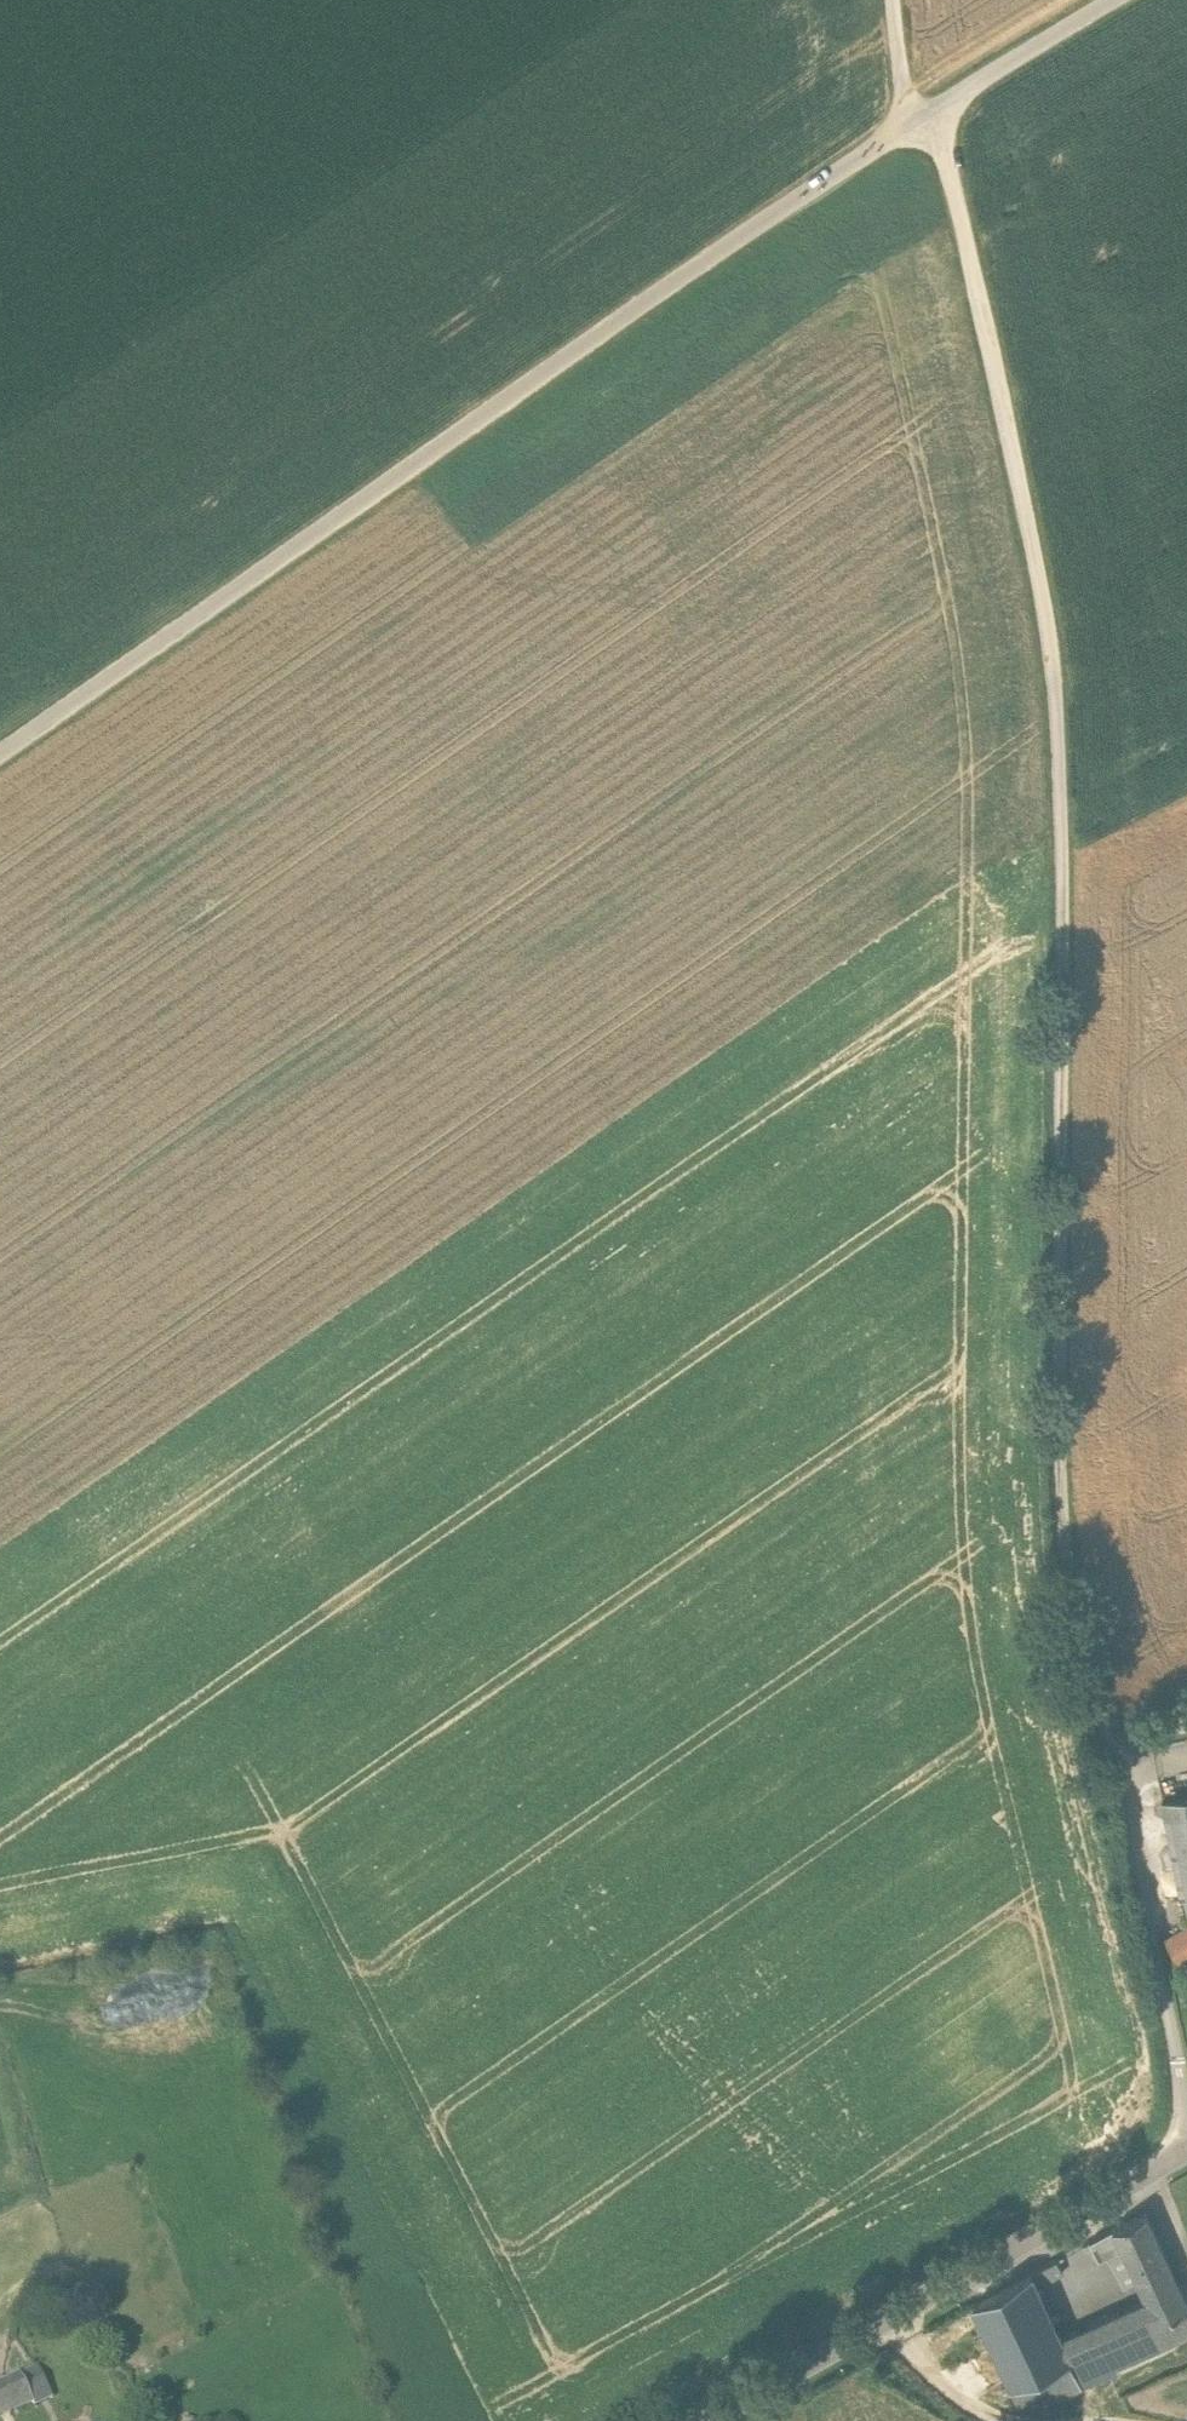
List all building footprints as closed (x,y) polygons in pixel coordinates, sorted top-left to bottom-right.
[(1180,1898),(1186,1896),(1186,1798),(1162,1802),(1180,1898)] [(1166,1941),(1178,1961),(1186,1956),(1186,1929),(1166,1941)] [(1186,2337),(1186,2304),(1146,2215),(1113,2230),(1090,2243),(1100,2262),(1123,2251),(1146,2302),(1077,2333),(1067,2310),(1050,2318),(1037,2289),(1064,2274),(1056,2261),(974,2307),(1023,2415),(1118,2372),(1117,2369),(1186,2337)] [(10,2411),(12,2413),(33,2403),(34,2405),(54,2397),(39,2363),(0,2380),(0,2415),(10,2411)]
